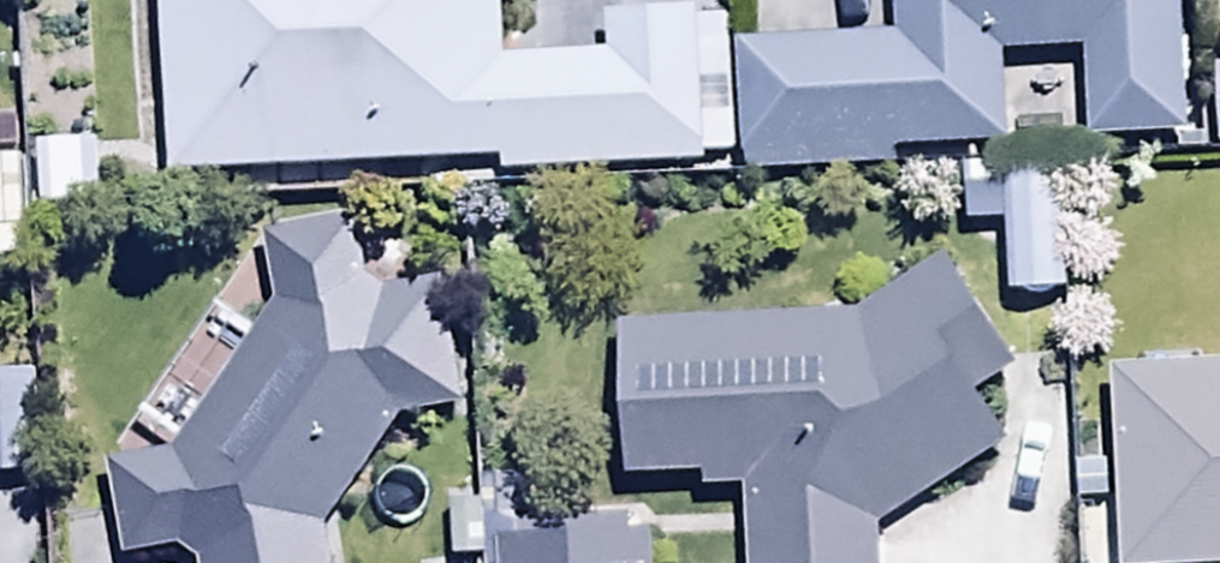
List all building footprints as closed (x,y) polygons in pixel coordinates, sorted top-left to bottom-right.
[(168,177),(497,160),(498,174),(694,164),(686,9),(604,14),(606,52),(501,58),(498,4),(520,3),(520,0),(159,0),(168,177)] [(740,169),(894,164),(894,148),(1000,144),(996,52),(1081,49),(1084,138),(1180,135),(1175,0),(891,0),(892,37),(736,42),(740,169)] [(98,141),(36,142),(37,206),(99,206),(98,141)] [(0,157),(0,258),(34,259),(34,229),(20,229),(21,157),(0,157)] [(324,519),(397,415),(458,406),(439,284),(383,292),(365,281),(357,222),(261,236),(270,302),(163,455),(107,463),(120,554),(174,546),(193,562),(331,562),(324,519)] [(618,325),(624,478),(699,475),(700,491),(745,489),(748,562),(877,562),(876,527),(928,492),(936,504),(993,466),(986,455),(1007,442),(976,396),(1014,370),(940,260),(852,319),(618,325)] [(1109,368),(1118,562),(1219,562),(1219,363),(1109,368)] [(34,373),(0,374),(0,476),(38,474),(34,373)] [(495,535),(496,562),(647,562),(646,529),(495,535)]
